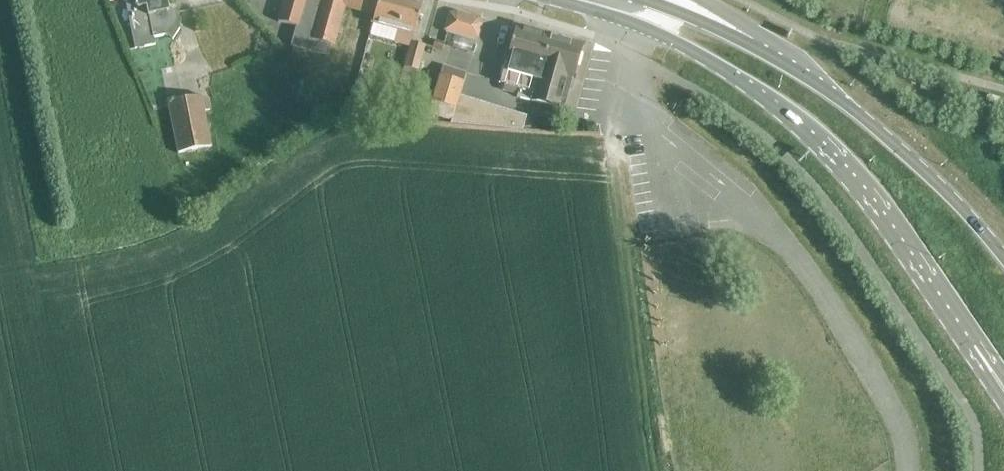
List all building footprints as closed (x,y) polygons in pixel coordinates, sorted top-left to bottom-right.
[(110,3),(126,3),(135,49),(156,45),(154,38),(167,36),(174,40),(180,29),(176,10),(169,13),(167,0),(110,0),(110,3)] [(344,8),(374,16),(378,0),(284,0),(278,22),(295,27),(290,46),(327,56),(330,46),(333,47),(344,8)] [(422,2),(415,0),(378,0),(374,16),(372,23),(373,24),(369,36),(393,42),(397,30),(413,35),(422,2)] [(473,40),(474,37),(477,30),(476,26),(474,23),(455,17),(451,19),(449,22),(446,33),(473,40)] [(568,91),(581,46),(515,27),(499,83),(518,89),(516,97),(533,102),(558,105),(562,90),(568,91)] [(418,73),(425,47),(409,42),(402,69),(418,73)] [(451,120),(458,96),(466,72),(443,65),(428,113),(451,120)] [(202,96),(167,103),(178,153),(212,146),(206,111),(212,110),(209,98),(203,100),(202,96)] [(522,115),(458,96),(451,120),(450,124),(517,130),(522,115)]
